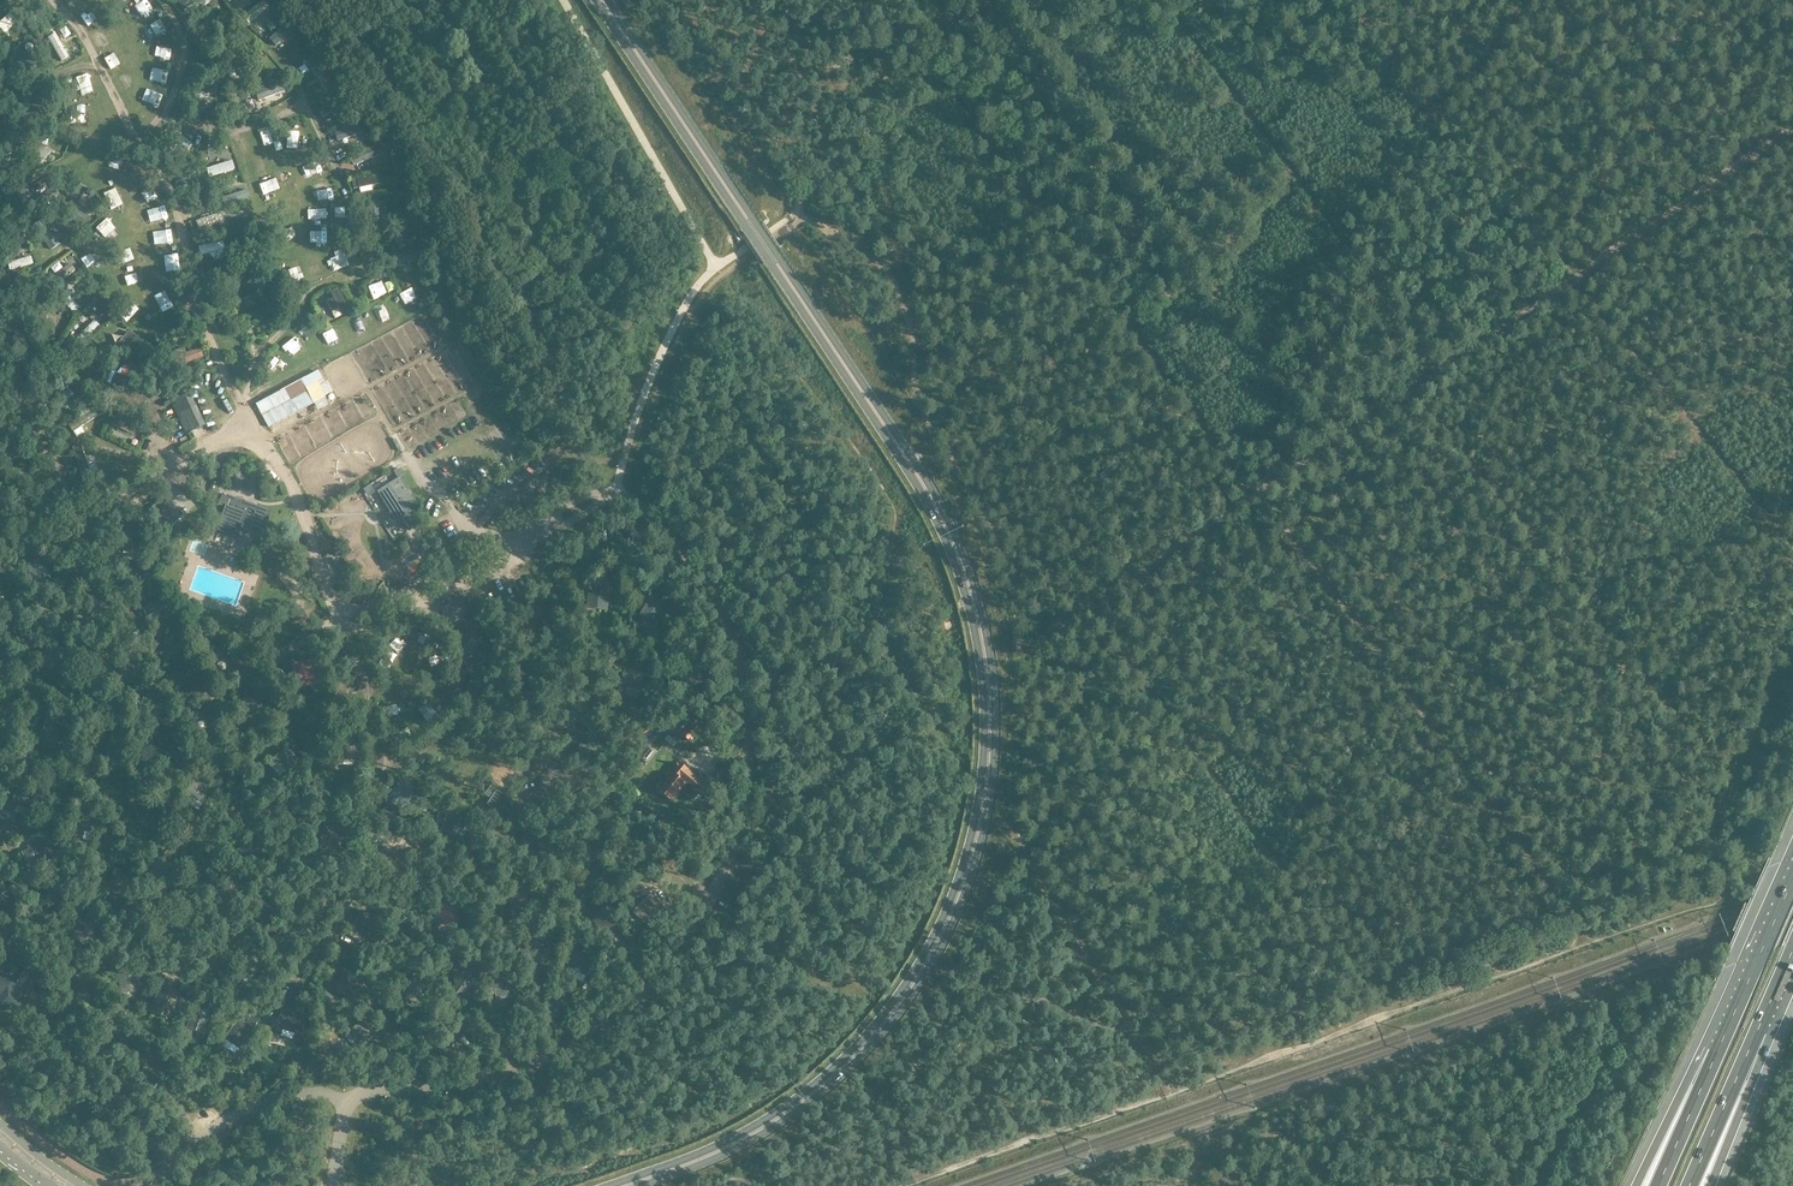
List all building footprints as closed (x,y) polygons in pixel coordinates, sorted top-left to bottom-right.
[(127,7),(137,21),(151,11),(143,0),(137,0),(127,7)] [(270,6),(265,0),(259,0),(243,14),(251,23),(270,6)] [(98,16),(88,20),(92,32),(102,28),(98,16)] [(265,25),(271,32),(277,27),(272,20),(265,25)] [(147,44),(165,37),(159,22),(142,29),(147,44)] [(268,39),(274,44),(279,38),(283,42),(292,31),(283,23),(268,39)] [(58,32),(49,36),(59,63),(68,60),(58,32)] [(156,85),(162,87),(166,77),(160,75),(156,85)] [(133,98),(147,107),(154,96),(140,88),(133,98)] [(204,88),(196,91),(200,101),(208,98),(204,88)] [(337,117),(332,105),(318,111),(324,123),(337,117)] [(297,133),(288,133),(288,147),(297,147),(297,133)] [(351,156),(352,164),(379,160),(378,152),(351,156)] [(116,157),(111,163),(120,169),(124,163),(116,157)] [(231,158),(214,163),(217,174),(234,169),(231,158)] [(313,177),(320,173),(315,160),(307,163),(313,177)] [(362,176),(363,185),(364,185),(365,193),(373,192),(372,184),(379,183),(378,173),(362,176)] [(328,179),(322,180),(325,194),(331,193),(328,179)] [(243,184),(220,194),(225,204),(247,195),(243,184)] [(110,210),(123,206),(116,187),(103,191),(110,210)] [(196,220),(199,230),(219,224),(220,226),(223,225),(222,222),(224,221),(221,212),(215,214),(214,211),(200,216),(201,219),(196,220)] [(44,224),(50,233),(59,227),(53,218),(44,224)] [(109,220),(99,220),(99,231),(108,232),(109,220)] [(119,246),(124,259),(131,257),(126,244),(119,246)] [(409,255),(397,259),(399,268),(407,265),(411,275),(415,274),(409,255)] [(51,269),(61,281),(68,275),(58,263),(51,269)] [(135,263),(122,268),(129,285),(142,280),(135,263)] [(0,277),(0,303),(4,302),(4,303),(12,301),(7,289),(15,286),(10,273),(0,277)] [(238,286),(243,299),(268,291),(262,273),(239,280),(241,285),(238,286)] [(332,317),(346,314),(340,288),(331,290),(333,299),(328,300),(332,317)] [(400,316),(403,323),(417,316),(413,310),(400,316)] [(370,312),(361,316),(365,324),(374,319),(370,312)] [(300,380),(256,404),(269,428),(313,404),(300,380)] [(186,434),(205,425),(189,390),(156,404),(161,416),(175,410),(186,434)] [(82,419),(86,426),(102,418),(98,411),(82,419)] [(0,417),(0,434),(13,425),(5,414),(0,417)] [(321,454),(327,463),(344,452),(338,443),(321,454)] [(398,478),(403,475),(400,469),(395,472),(398,478)] [(416,526),(409,513),(418,507),(399,478),(377,492),(396,521),(402,517),(410,530),(416,526)] [(249,534),(252,525),(264,530),(271,511),(222,493),(218,505),(224,508),(217,530),(238,537),(240,531),(249,534)] [(513,518),(519,515),(514,505),(508,509),(513,518)] [(206,556),(208,546),(196,544),(195,554),(206,556)] [(156,594),(150,569),(142,570),(145,585),(139,586),(140,591),(146,590),(147,596),(156,594)] [(589,584),(587,608),(606,610),(607,586),(589,584)] [(657,626),(668,604),(651,594),(640,616),(657,626)] [(163,628),(171,624),(161,603),(152,607),(163,628)] [(352,669),(345,653),(333,659),(340,675),(352,669)] [(310,660),(291,665),(297,689),(316,685),(310,660)] [(683,688),(689,687),(707,682),(702,663),(679,669),(683,688)] [(638,697),(640,691),(644,674),(625,669),(619,692),(638,697)] [(458,674),(454,684),(464,688),(468,678),(458,674)] [(686,717),(675,728),(689,741),(700,729),(686,717)] [(636,742),(640,740),(655,733),(659,731),(655,722),(632,733),(636,742)] [(355,767),(359,741),(339,738),(335,764),(355,767)] [(706,785),(681,763),(673,772),(674,773),(659,791),(671,801),(687,783),(699,793),(706,785)] [(181,800),(186,803),(197,810),(210,788),(193,779),(181,800)] [(514,803),(490,787),(484,795),(508,812),(514,803)] [(34,797),(17,790),(9,809),(15,811),(17,806),(28,811),(34,797)] [(139,799),(141,804),(135,806),(139,823),(145,821),(144,816),(150,814),(145,797),(139,799)] [(466,821),(438,812),(435,822),(463,831),(466,821)] [(92,839),(93,834),(96,818),(77,815),(73,836),(80,837),(92,839)] [(335,828),(323,826),(319,850),(326,852),(326,851),(339,853),(343,828),(335,827),(335,828)] [(27,846),(29,849),(22,853),(27,864),(38,859),(42,867),(54,862),(52,859),(61,855),(55,843),(52,844),(49,838),(44,840),(43,838),(27,846)] [(647,927),(659,914),(664,909),(650,896),(636,911),(645,919),(642,923),(647,927)] [(453,901),(447,904),(434,911),(436,916),(434,917),(440,928),(459,918),(454,908),(456,906),(453,901)] [(56,928),(64,932),(72,919),(64,915),(56,928)] [(547,941),(556,939),(555,932),(546,933),(547,941)] [(548,952),(545,935),(527,938),(531,956),(548,952)] [(298,987),(306,970),(293,964),(285,981),(298,987)] [(338,977),(342,971),(336,967),(332,973),(338,977)] [(121,994),(140,991),(138,973),(131,974),(130,969),(118,971),(121,994)] [(330,985),(354,1000),(365,982),(345,970),(339,979),(335,977),(330,985)] [(418,975),(403,989),(400,992),(413,1006),(431,988),(418,975)] [(19,1009),(18,976),(0,976),(0,1009),(19,1009)] [(496,1000),(513,996),(512,989),(510,978),(506,978),(488,981),(491,993),(494,993),(496,1000)] [(163,1016),(166,1007),(173,1009),(179,994),(160,987),(151,1012),(163,1016)] [(204,1034),(206,1027),(212,1011),(200,1007),(200,1008),(194,1006),(192,1012),(186,1028),(204,1034)] [(282,1012),(274,1034),(298,1042),(306,1016),(301,1014),(300,1018),(282,1012)] [(239,1048),(253,1027),(238,1017),(224,1039),(239,1048)] [(363,1021),(360,1023),(344,1037),(352,1046),(348,1049),(352,1054),(375,1035),(363,1021)]
